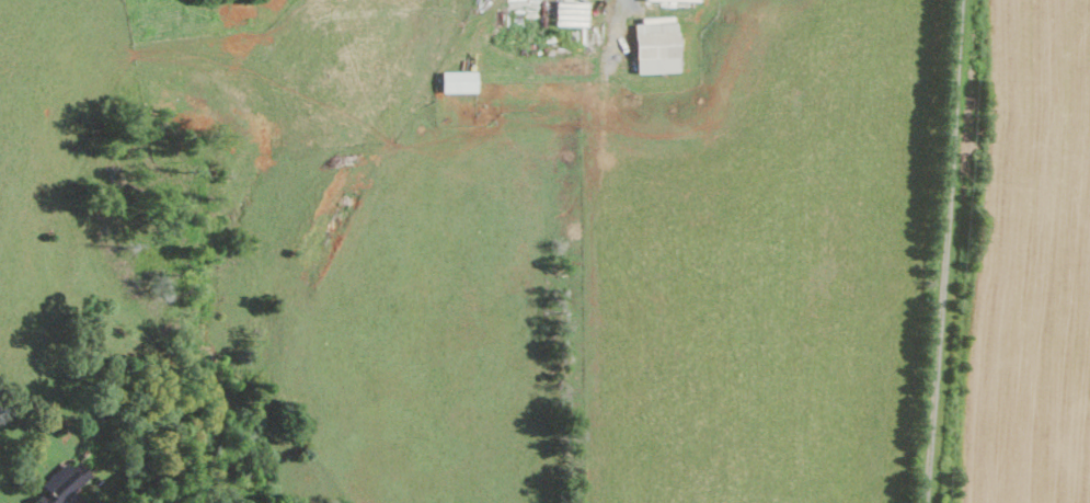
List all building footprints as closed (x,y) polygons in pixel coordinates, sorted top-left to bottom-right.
[(558,2),(557,26),(589,27),(590,3),(558,2)] [(681,72),(680,23),(638,24),(639,73),(681,72)]
